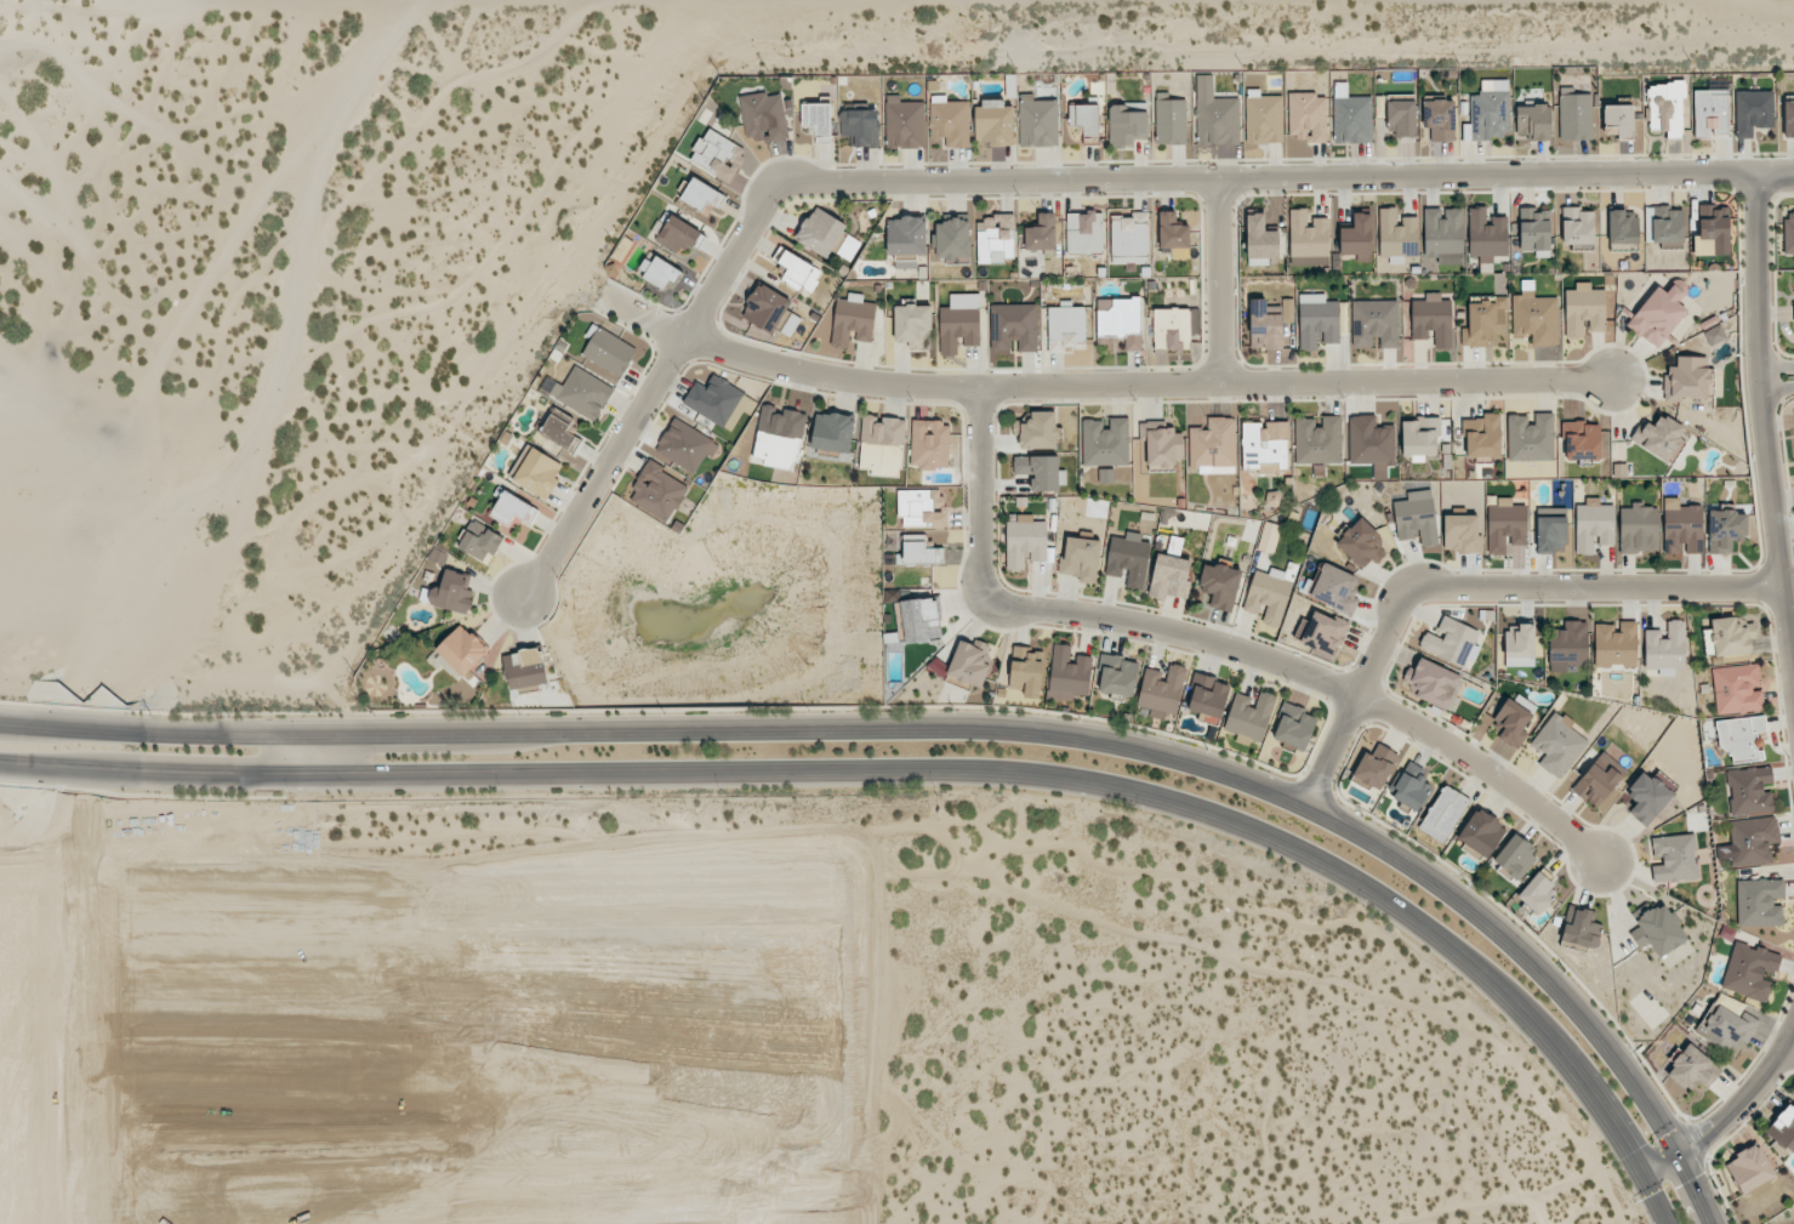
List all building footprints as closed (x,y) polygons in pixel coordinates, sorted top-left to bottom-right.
[(1196,144),(1240,144),(1239,97),(1213,98),(1213,75),(1195,75),(1196,144)] [(1509,90),(1502,90),(1502,79),(1480,80),(1480,95),(1469,95),(1470,123),(1463,123),(1463,140),(1510,139),(1509,90)] [(1334,143),(1373,142),(1372,96),(1348,97),(1347,82),(1333,82),(1334,143)] [(1667,130),(1667,138),(1683,138),(1683,83),(1649,83),(1649,130),(1667,130)] [(1592,140),(1592,93),(1571,94),(1571,87),(1559,87),(1559,140),(1592,140)] [(1282,95),(1260,95),(1260,89),(1245,90),(1246,143),(1283,142),(1282,95)] [(1694,89),(1695,137),(1728,136),(1727,89),(1694,89)] [(1773,91),(1735,91),(1735,138),(1752,138),(1752,128),(1773,128),(1773,91)] [(747,143),(789,136),(782,94),(768,96),(768,92),(739,96),(747,143)] [(1156,144),(1186,144),(1185,99),(1170,99),(1170,92),(1155,92),(1156,144)] [(1327,93),(1288,93),(1288,135),(1298,135),(1298,142),(1327,142),(1327,93)] [(1019,146),(1058,146),(1057,100),(1033,100),(1033,94),(1018,94),(1019,146)] [(924,101),(900,102),(900,95),(886,95),(887,149),(925,148),(924,101)] [(969,148),(969,101),(946,101),(946,95),(930,95),(929,139),(945,139),(945,147),(969,148)] [(976,143),(1014,144),(1014,107),(1004,106),(1004,100),(976,99),(976,143)] [(1431,141),(1455,141),(1454,99),(1423,100),(1424,128),(1430,128),(1431,141)] [(1416,137),(1415,100),(1386,100),(1387,124),(1395,124),(1395,137),(1416,137)] [(1783,101),(1784,138),(1793,137),(1793,101),(1783,101)] [(830,103),(801,103),(801,127),(815,127),(815,143),(831,142),(830,103)] [(1098,137),(1097,104),(1068,105),(1069,126),(1083,125),(1083,137),(1098,137)] [(1108,105),(1109,147),(1134,147),(1134,140),(1147,139),(1147,111),(1127,112),(1126,105),(1108,105)] [(1516,105),(1516,141),(1551,140),(1551,105),(1516,105)] [(1604,106),(1604,135),(1616,135),(1616,140),(1634,139),(1633,105),(1604,106)] [(839,110),(840,136),(851,135),(851,147),(878,147),(877,109),(839,110)] [(747,151),(708,127),(688,159),(727,183),(747,151)] [(710,218),(724,195),(693,176),(679,200),(710,218)] [(1694,256),(1729,255),(1728,205),(1698,206),(1699,236),(1693,236),(1694,256)] [(847,225),(814,206),(795,239),(828,258),(847,225)] [(1683,206),(1649,206),(1649,243),(1684,242),(1683,206)] [(1469,255),(1479,255),(1479,272),(1492,272),(1492,255),(1507,255),(1507,217),(1492,217),(1492,226),(1485,226),(1485,207),(1469,207),(1469,255)] [(1417,217),(1397,217),(1396,208),(1379,208),(1380,257),(1418,256),(1417,217)] [(1463,263),(1463,208),(1424,208),(1425,264),(1463,263)] [(1550,257),(1549,208),(1519,209),(1520,251),(1536,251),(1536,257),(1550,257)] [(1594,245),(1594,209),(1562,208),(1562,244),(1594,245)] [(1289,209),(1290,265),(1329,265),(1328,218),(1308,218),(1307,209),(1289,209)] [(1608,210),(1608,244),(1637,243),(1637,210),(1608,210)] [(1189,225),(1177,225),(1177,211),(1159,211),(1159,249),(1190,248),(1189,225)] [(1784,211),(1784,254),(1793,254),(1793,256),(1793,211),(1784,211)] [(1066,253),(1103,254),(1104,212),(1067,212),(1066,253)] [(1111,217),(1112,264),(1149,263),(1148,212),(1132,212),(1132,216),(1111,217)] [(1371,256),(1372,213),(1353,212),(1353,227),(1340,227),(1339,256),(1371,256)] [(1025,226),(1025,250),(1056,249),(1055,213),(1036,213),(1036,226),(1025,226)] [(1246,214),(1247,265),(1270,265),(1269,258),(1279,258),(1279,230),(1265,230),(1265,214),(1246,214)] [(680,244),(695,251),(704,233),(670,215),(656,241),(676,252),(680,244)] [(1014,260),(1013,216),(976,217),(977,260),(1014,260)] [(925,217),(887,218),(888,255),(926,254),(925,217)] [(935,259),(969,260),(969,220),(936,219),(935,259)] [(836,253),(850,261),(861,243),(847,235),(836,253)] [(781,281),(799,290),(801,287),(811,293),(823,271),(785,250),(778,262),(788,267),(781,281)] [(664,289),(669,279),(677,284),(684,271),(648,252),(636,275),(664,289)] [(1559,346),(1558,296),(1534,297),(1533,280),(1521,280),(1521,295),(1512,295),(1512,336),(1531,335),(1531,346),(1559,346)] [(1605,289),(1591,289),(1591,282),(1575,282),(1575,289),(1565,289),(1566,339),(1583,338),(1582,321),(1589,321),(1589,332),(1605,331),(1605,289)] [(740,315),(771,334),(791,301),(760,283),(740,315)] [(1687,310),(1676,301),(1683,292),(1672,284),(1666,292),(1656,285),(1626,325),(1658,349),(1687,310)] [(1411,300),(1412,339),(1432,339),(1432,348),(1452,347),(1452,300),(1441,300),(1441,292),(1425,293),(1425,300),(1411,300)] [(836,298),(831,347),(848,348),(850,332),(856,332),(855,340),(872,342),(876,303),(863,302),(863,294),(847,293),(846,300),(836,298)] [(980,346),(980,293),(949,294),(949,306),(939,307),(940,356),(959,356),(959,347),(980,346)] [(1339,301),(1326,301),(1326,293),(1299,294),(1300,350),(1317,350),(1317,332),(1323,332),(1324,343),(1340,343),(1339,301)] [(1461,347),(1506,346),(1505,297),(1468,298),(1469,328),(1461,328),(1461,347)] [(1125,351),(1142,351),(1142,298),(1097,299),(1097,338),(1125,337),(1125,351)] [(1282,348),(1283,306),(1267,305),(1267,299),(1251,299),(1250,348),(1282,348)] [(1352,301),(1353,346),(1377,345),(1377,348),(1399,348),(1398,300),(1352,301)] [(990,304),(991,353),(1010,352),(1010,340),(1018,340),(1018,352),(1038,352),(1037,303),(990,304)] [(895,343),(908,342),(908,349),(931,348),(930,305),(894,306),(895,343)] [(1086,307),(1048,307),(1048,351),(1063,352),(1063,347),(1085,348),(1086,307)] [(1153,309),(1153,349),(1190,349),(1190,308),(1153,309)] [(637,349),(598,326),(581,355),(621,378),(637,349)] [(1708,357),(1677,356),(1676,366),(1665,366),(1664,398),(1711,399),(1712,368),(1707,368),(1708,357)] [(562,386),(547,376),(540,389),(594,422),(614,389),(575,365),(562,386)] [(682,403),(731,432),(743,412),(749,416),(758,401),(714,374),(706,387),(695,381),(682,403)] [(805,412),(761,405),(753,456),(765,457),(764,464),(796,469),(805,412)] [(540,433),(573,452),(581,439),(566,431),(573,418),(555,408),(540,433)] [(849,453),(854,416),(816,411),(811,448),(849,453)] [(1056,448),(1055,411),(1031,411),(1031,419),(1013,420),(1013,433),(1019,433),(1019,449),(1056,448)] [(1508,461),(1554,460),(1553,412),(1531,413),(1531,415),(1507,415),(1508,461)] [(1500,413),(1482,413),(1482,419),(1464,419),(1465,457),(1501,457),(1500,413)] [(1653,426),(1647,422),(1641,431),(1637,428),(1630,439),(1667,463),(1688,430),(1661,413),(1653,426)] [(860,467),(901,469),(902,448),(904,448),(905,418),(878,418),(878,415),(862,415),(860,467)] [(1294,418),(1295,464),(1341,463),(1341,415),(1318,416),(1318,417),(1294,418)] [(1349,464),(1374,464),(1374,469),(1395,468),(1395,425),(1375,426),(1375,415),(1348,416),(1349,464)] [(711,457),(719,443),(674,417),(655,450),(694,473),(705,454),(711,457)] [(1189,428),(1189,469),(1200,469),(1200,473),(1212,473),(1212,467),(1236,466),(1235,417),(1208,417),(1208,428),(1189,428)] [(1129,465),(1128,418),(1106,418),(1106,419),(1082,420),(1082,466),(1129,465)] [(1438,418),(1402,419),(1403,456),(1439,455),(1438,418)] [(949,421),(911,420),(910,465),(920,466),(920,470),(948,470),(949,421)] [(1242,423),(1242,470),(1289,469),(1288,422),(1263,422),(1242,423)] [(1600,459),(1599,422),(1564,423),(1565,460),(1600,459)] [(1183,427),(1139,427),(1139,441),(1147,441),(1147,464),(1182,465),(1183,427)] [(545,499),(565,466),(533,447),(513,480),(545,499)] [(1030,490),(1066,489),(1066,470),(1059,470),(1058,456),(1013,456),(1014,474),(1030,474),(1030,490)] [(627,499),(668,523),(690,486),(649,462),(627,499)] [(1114,469),(1099,469),(1099,483),(1113,483),(1114,469)] [(899,527),(945,527),(945,489),(898,490),(899,527)] [(1407,491),(1407,500),(1393,501),(1398,540),(1419,538),(1419,547),(1438,545),(1432,489),(1407,491)] [(490,517),(510,525),(514,516),(533,524),(539,507),(501,491),(490,517)] [(1487,555),(1506,555),(1506,545),(1526,545),(1526,505),(1512,505),(1512,498),(1488,497),(1487,555)] [(1576,505),(1575,554),(1595,554),(1595,544),(1614,545),(1615,504),(1599,504),(1599,497),(1585,497),(1585,505),(1576,505)] [(1664,554),(1684,554),(1703,553),(1702,505),(1679,506),(1679,497),(1663,498),(1664,554)] [(1619,552),(1658,552),(1658,507),(1642,507),(1642,502),(1630,502),(1630,508),(1619,508),(1619,552)] [(1746,510),(1708,511),(1709,554),(1732,553),(1732,542),(1747,541),(1746,510)] [(1026,570),(1026,561),(1046,561),(1047,521),(1033,521),(1033,514),(1017,514),(1017,522),(1007,522),(1006,570),(1026,570)] [(1479,515),(1443,515),(1444,552),(1480,551),(1479,515)] [(1537,516),(1536,554),(1552,554),(1552,550),(1566,550),(1566,517),(1537,516)] [(456,546),(487,564),(503,537),(472,519),(456,546)] [(1376,564),(1391,549),(1358,519),(1335,543),(1362,569),(1371,559),(1376,564)] [(1273,554),(1281,526),(1265,521),(1257,549),(1273,554)] [(1105,575),(1125,578),(1124,587),(1143,590),(1150,542),(1140,541),(1142,533),(1126,531),(1125,538),(1110,536),(1105,575)] [(903,535),(903,564),(943,563),(943,548),(925,548),(925,534),(903,535)] [(1060,574),(1079,576),(1078,582),(1096,583),(1101,540),(1064,536),(1060,574)] [(1166,599),(1166,595),(1185,597),(1190,559),(1155,554),(1150,596),(1166,599)] [(1243,572),(1207,561),(1198,590),(1213,594),(1209,606),(1231,612),(1243,572)] [(1352,615),(1359,598),(1353,596),(1361,578),(1322,562),(1309,598),(1352,615)] [(1279,628),(1295,574),(1271,566),(1269,574),(1255,569),(1243,611),(1262,616),(1260,622),(1279,628)] [(470,575),(446,569),(439,590),(423,586),(418,601),(468,615),(475,591),(466,589),(470,575)] [(941,637),(937,597),(896,601),(900,641),(941,637)] [(1300,643),(1335,658),(1350,623),(1335,616),(1334,619),(1314,610),(1300,643)] [(1470,670),(1481,644),(1475,642),(1480,631),(1443,616),(1436,634),(1426,630),(1418,648),(1470,670)] [(1703,630),(1706,657),(1754,653),(1751,617),(1710,621),(1711,629),(1703,630)] [(1644,629),(1644,669),(1657,669),(1657,675),(1674,676),(1674,668),(1684,668),(1685,620),(1667,620),(1667,639),(1661,639),(1661,630),(1644,629)] [(1587,621),(1564,621),(1564,629),(1549,629),(1549,671),(1576,671),(1576,665),(1587,665),(1587,621)] [(1594,667),(1637,668),(1637,621),(1617,621),(1617,624),(1595,624),(1594,667)] [(462,679),(490,649),(461,623),(434,652),(462,679)] [(1534,666),(1535,625),(1505,624),(1505,666),(1534,666)] [(991,662),(984,660),(990,645),(974,639),(972,645),(959,640),(946,675),(981,689),(991,662)] [(1089,695),(1093,656),(1072,654),(1073,645),(1053,643),(1049,691),(1089,695)] [(1040,699),(1043,653),(1025,652),(1025,646),(1012,646),(1010,689),(1023,689),(1023,698),(1040,699)] [(503,654),(509,690),(548,683),(541,648),(503,654)] [(1124,655),(1101,654),(1100,694),(1135,695),(1136,662),(1123,662),(1124,655)] [(1415,696),(1452,712),(1466,678),(1420,657),(1414,670),(1409,668),(1402,684),(1418,690),(1415,696)] [(1186,667),(1169,663),(1166,681),(1160,680),(1161,671),(1145,668),(1137,706),(1150,709),(1149,717),(1163,719),(1165,713),(1176,715),(1186,667)] [(1764,710),(1762,687),(1759,687),(1757,664),(1712,667),(1715,714),(1764,710)] [(1229,682),(1195,675),(1187,714),(1221,721),(1229,682)] [(1223,730),(1262,742),(1276,696),(1260,691),(1254,708),(1249,706),(1251,697),(1235,692),(1223,730)] [(1519,748),(1528,733),(1522,730),(1537,707),(1513,691),(1489,729),(1519,748)] [(1273,740),(1307,750),(1316,717),(1303,714),(1305,708),(1284,702),(1273,740)] [(1590,739),(1554,712),(1529,745),(1544,756),(1538,764),(1559,780),(1590,739)] [(1715,721),(1718,748),(1729,747),(1731,763),(1758,760),(1755,730),(1765,729),(1764,715),(1715,721)] [(1382,791),(1398,752),(1377,744),(1372,755),(1363,751),(1352,779),(1382,791)] [(1627,771),(1602,751),(1571,789),(1596,809),(1627,771)] [(1391,798),(1419,811),(1431,785),(1423,782),(1428,771),(1408,761),(1391,798)] [(1774,811),(1771,791),(1764,792),(1763,784),(1772,783),(1770,765),(1725,771),(1730,816),(1774,811)] [(1637,802),(1628,812),(1645,827),(1673,795),(1644,769),(1625,791),(1637,802)] [(1417,827),(1442,843),(1470,801),(1446,784),(1417,827)] [(1507,826),(1475,808),(1456,842),(1488,860),(1507,826)] [(1729,821),(1731,845),(1726,846),(1729,867),(1771,862),(1769,844),(1779,843),(1777,816),(1729,821)] [(1517,882),(1540,851),(1515,832),(1492,863),(1517,882)] [(1653,882),(1698,880),(1695,834),(1652,837),(1653,862),(1651,862),(1653,882)] [(1537,915),(1561,890),(1540,870),(1517,895),(1537,915)] [(1736,880),(1738,926),(1783,925),(1783,906),(1774,906),(1774,898),(1784,898),(1784,879),(1736,880)] [(1629,932),(1638,949),(1650,943),(1657,956),(1686,941),(1665,902),(1637,917),(1641,926),(1629,932)] [(1562,943),(1597,950),(1602,924),(1593,922),(1595,911),(1570,906),(1562,943)] [(1721,989),(1767,1002),(1774,978),(1775,978),(1782,954),(1734,941),(1721,989)] [(1669,966),(1687,955),(1681,945),(1663,956),(1669,966)] [(1730,1050),(1736,1038),(1748,1043),(1757,1022),(1711,1001),(1696,1035),(1730,1050)] [(1689,1091),(1698,1080),(1707,1088),(1722,1070),(1689,1043),(1665,1072),(1689,1091)] [(1791,1102),(1764,1131),(1790,1156),(1793,1151),(1793,1104),(1791,1102)] [(1770,1185),(1767,1180),(1776,1175),(1757,1143),(1723,1163),(1745,1200),(1770,1185)]
